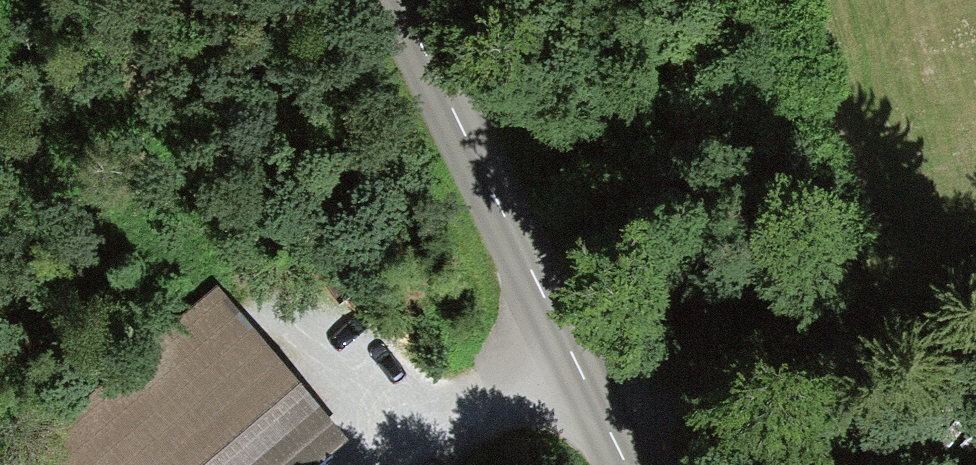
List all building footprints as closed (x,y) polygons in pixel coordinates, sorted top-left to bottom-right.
[(219,290),(6,464),(329,464),(349,448),(219,290)]
